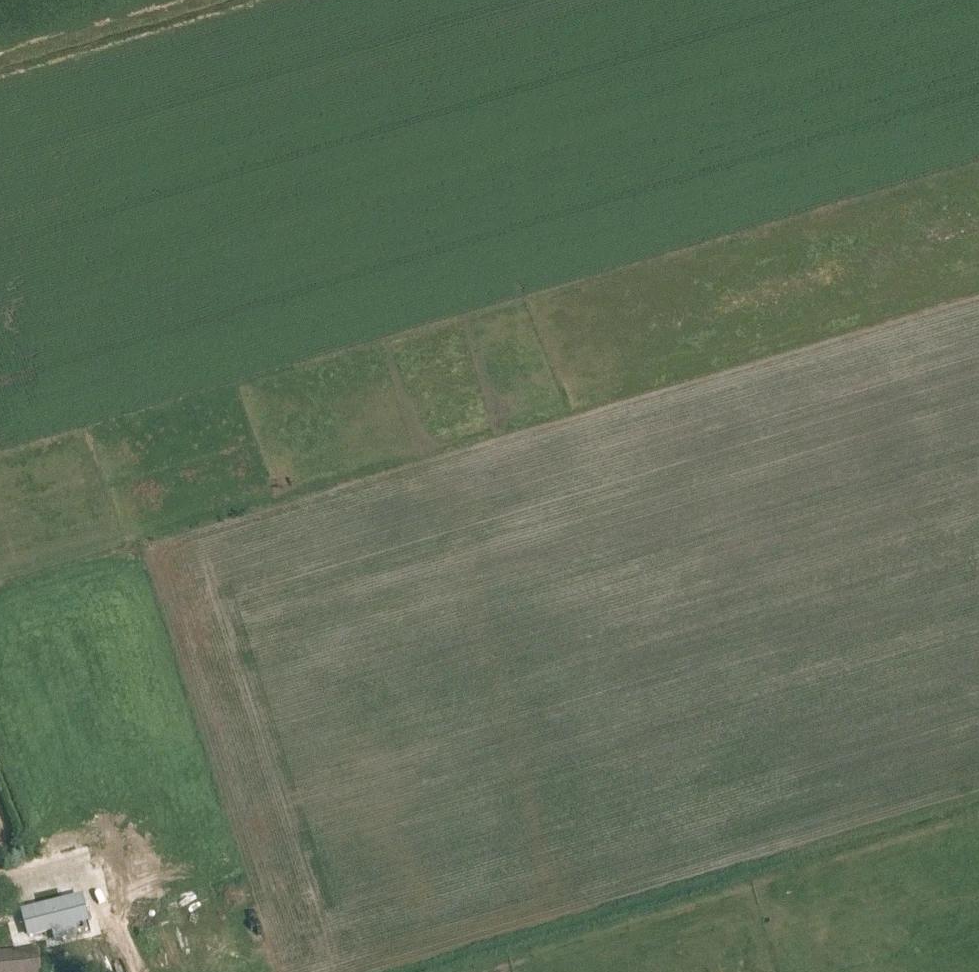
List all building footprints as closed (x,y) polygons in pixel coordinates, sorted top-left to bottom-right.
[(39,950),(0,953),(0,971),(41,971),(39,950)]
